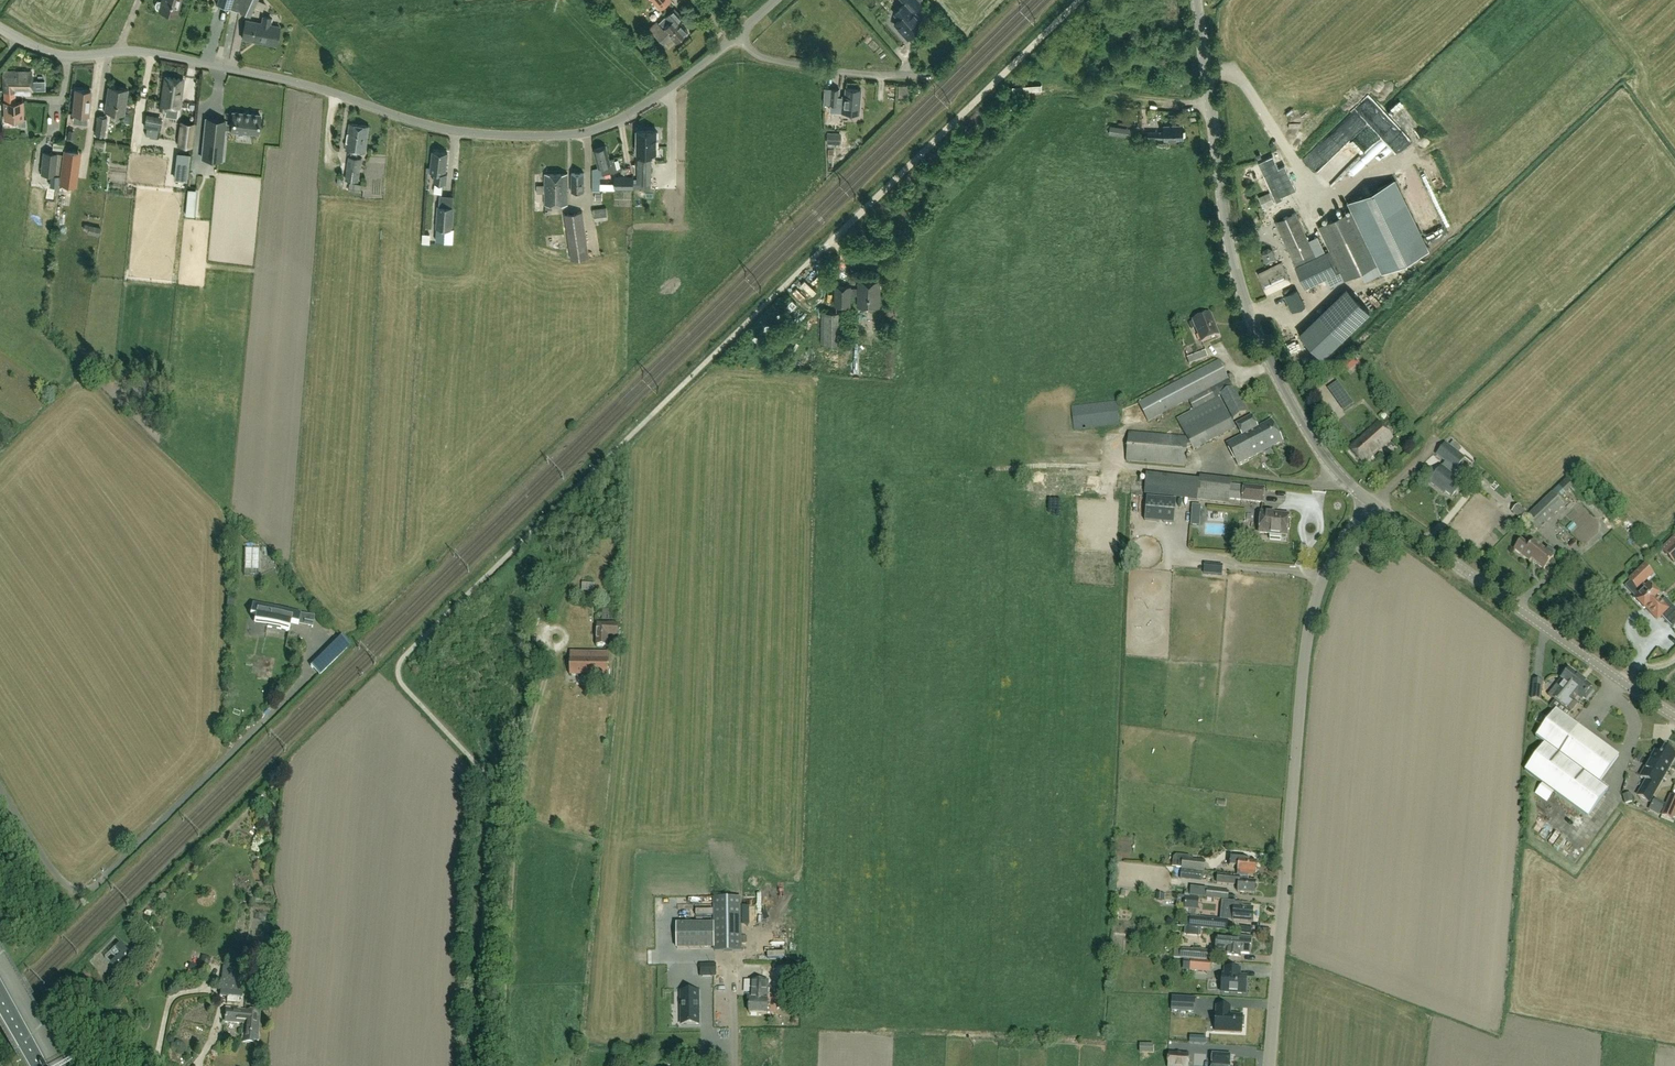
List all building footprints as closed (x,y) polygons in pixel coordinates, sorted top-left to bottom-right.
[(161,1),(158,1),(155,4),(156,8),(159,10),(176,15),(181,0),(162,0),(161,1)] [(217,5),(230,9),(230,8),(233,0),(218,0),(217,5)] [(230,9),(239,12),(250,17),(254,6),(257,0),(233,0),(230,8),(230,9)] [(672,0),(651,0),(661,10),(672,0)] [(894,14),(899,20),(894,24),(908,39),(920,28),(914,22),(920,17),(915,11),(922,4),(919,0),(901,0),(905,4),(894,14)] [(676,42),(688,31),(678,21),(682,17),(675,9),(665,17),(666,17),(659,23),(657,21),(650,28),(664,43),(671,36),(676,42)] [(262,15),(261,23),(245,20),(242,39),(276,45),(279,26),(271,25),(272,17),(262,15)] [(341,44),(333,50),(340,58),(348,52),(341,44)] [(4,71),(4,91),(4,92),(13,91),(13,94),(15,94),(31,94),(31,90),(45,89),(44,80),(31,81),(31,72),(4,71)] [(166,107),(179,108),(183,80),(164,77),(160,109),(166,110),(166,107)] [(104,111),(124,113),(128,89),(108,87),(104,111)] [(824,88),(824,103),(826,104),(827,104),(829,104),(829,107),(833,107),(839,108),(840,89),(824,88)] [(861,89),(846,88),(846,95),(843,95),(842,112),(859,113),(861,89)] [(73,114),(88,116),(91,91),(75,89),(73,114)] [(4,102),(4,119),(23,119),(23,102),(15,102),(15,94),(13,94),(13,91),(4,92),(4,102)] [(837,125),(837,112),(827,111),(826,125),(829,125),(832,125),(837,125)] [(225,121),(206,119),(202,158),(221,160),(224,130),(231,130),(231,131),(258,133),(260,115),(232,112),(231,124),(225,123),(225,121)] [(161,117),(146,114),(144,127),(159,130),(161,117)] [(107,117),(97,116),(94,134),(104,136),(107,117)] [(192,147),(195,124),(180,122),(177,145),(192,147)] [(348,156),(345,179),(358,181),(362,158),(357,157),(358,151),(366,152),(369,126),(349,123),(345,149),(351,150),(350,156),(348,156)] [(1165,139),(1183,138),(1182,124),(1163,125),(1164,131),(1148,131),(1148,138),(1158,138),(1158,139),(1165,139)] [(1129,128),(1110,126),(1109,134),(1128,136),(1129,128)] [(656,153),(657,131),(636,131),(636,153),(643,153),(656,153)] [(842,133),(826,132),(826,144),(842,144),(842,133)] [(1339,181),(1374,145),(1362,133),(1326,169),(1339,181)] [(593,150),(598,168),(592,169),(592,191),(600,191),(600,175),(618,170),(614,157),(609,159),(606,147),(593,150)] [(80,151),(63,149),(58,184),(76,186),(80,151)] [(838,171),(833,158),(839,156),(836,149),(824,154),(831,174),(838,171)] [(448,153),(433,151),(430,172),(434,172),(433,182),(435,182),(434,193),(442,194),(443,183),(447,183),(448,173),(445,173),(448,153)] [(61,154),(42,152),(40,174),(59,176),(61,154)] [(634,179),(633,189),(637,188),(637,184),(651,184),(652,159),(637,159),(637,179),(634,179)] [(1271,162),(1261,167),(1274,198),(1294,190),(1284,166),(1274,170),(1271,162)] [(571,192),(584,192),(584,173),(571,174),(571,192)] [(537,193),(545,193),(545,205),(567,205),(567,174),(545,174),(545,185),(537,185),(537,193)] [(615,188),(633,189),(634,179),(633,179),(633,177),(615,176),(615,188)] [(1295,212),(1275,222),(1295,266),(1295,267),(1305,287),(1325,278),(1329,287),(1366,269),(1370,277),(1382,272),(1428,250),(1394,181),(1349,202),(1354,214),(1320,229),(1330,250),(1325,253),(1317,237),(1308,241),(1295,212)] [(349,183),(348,191),(361,192),(362,184),(349,183)] [(195,202),(187,201),(185,214),(193,215),(195,202)] [(435,228),(434,241),(451,242),(453,229),(454,207),(437,206),(435,228)] [(606,208),(593,210),(595,221),(608,219),(606,208)] [(564,214),(571,260),(589,257),(582,211),(564,214)] [(100,227),(84,224),(83,230),(88,231),(88,233),(98,236),(100,227)] [(1274,253),(1263,254),(1264,264),(1275,264),(1274,253)] [(1291,282),(1282,263),(1258,274),(1267,293),(1291,282)] [(834,286),(834,306),(851,306),(851,294),(857,294),(857,306),(881,306),(881,280),(857,280),(857,288),(851,288),(851,286),(834,286)] [(1346,288),(1329,305),(1322,311),(1299,334),(1322,358),(1370,312),(1346,288)] [(1284,296),(1292,312),(1305,305),(1297,289),(1284,296)] [(843,343),(844,312),(822,311),(821,343),(843,343)] [(1201,343),(1219,336),(1210,314),(1192,321),(1193,323),(1189,324),(1191,330),(1195,329),(1201,343)] [(1205,351),(1187,358),(1189,365),(1208,358),(1205,351)] [(1359,363),(1353,356),(1342,365),(1348,373),(1359,363)] [(1299,375),(1311,372),(1308,358),(1298,360),(1300,367),(1298,368),(1299,375)] [(1176,420),(1185,437),(1189,443),(1193,452),(1235,429),(1219,397),(1221,396),(1233,419),(1247,412),(1233,387),(1228,379),(1219,360),(1137,403),(1148,422),(1188,401),(1193,411),(1176,420)] [(1338,382),(1329,389),(1332,394),(1341,388),(1338,382)] [(1119,425),(1116,401),(1071,407),(1074,431),(1119,425)] [(1237,466),(1282,442),(1271,420),(1257,427),(1251,415),(1235,423),(1242,435),(1226,444),(1237,466)] [(1378,424),(1349,450),(1364,466),(1392,440),(1378,424)] [(1189,443),(1185,437),(1128,432),(1126,462),(1186,466),(1189,443)] [(1445,444),(1437,456),(1446,463),(1442,468),(1441,467),(1429,483),(1441,492),(1442,490),(1452,498),(1462,484),(1451,475),(1455,470),(1455,471),(1464,459),(1445,444)] [(1072,493),(1074,482),(1055,479),(1054,491),(1072,493)] [(1245,486),(1245,487),(1232,485),(1230,500),(1242,501),(1242,500),(1263,503),(1264,489),(1245,486)] [(1537,532),(1564,506),(1552,493),(1528,516),(1524,519),(1537,532)] [(1174,526),(1176,501),(1147,499),(1145,523),(1174,526)] [(1521,521),(1524,519),(1528,516),(1518,505),(1512,512),(1521,521)] [(1575,524),(1570,531),(1588,544),(1603,524),(1582,508),(1572,522),(1575,524)] [(1269,510),(1269,514),(1261,514),(1260,534),(1270,534),(1270,540),(1281,541),(1282,535),(1287,536),(1288,516),(1275,515),(1275,510),(1269,510)] [(1660,549),(1674,564),(1674,563),(1674,535),(1660,549)] [(1514,550),(1522,557),(1529,562),(1531,560),(1544,570),(1555,556),(1548,550),(1546,553),(1534,543),(1529,548),(1521,542),(1514,550)] [(1205,564),(1204,577),(1222,577),(1222,565),(1205,564)] [(1645,565),(1628,581),(1629,583),(1625,587),(1634,597),(1632,599),(1645,612),(1647,611),(1657,623),(1661,619),(1672,630),(1674,626),(1674,609),(1666,599),(1663,602),(1660,599),(1661,597),(1648,584),(1645,587),(1643,585),(1654,575),(1645,565)] [(1097,588),(1111,588),(1111,572),(1097,572),(1097,588)] [(578,579),(578,593),(590,594),(591,579),(578,579)] [(1614,610),(1626,619),(1632,610),(1620,602),(1614,610)] [(301,613),(251,603),(249,615),(255,616),(253,623),(289,630),(290,623),(298,624),(301,613)] [(596,622),(615,623),(615,611),(602,611),(602,616),(596,616),(596,622)] [(617,626),(596,625),(595,647),(606,648),(608,648),(608,644),(606,644),(607,636),(616,637),(617,626)] [(348,648),(339,639),(310,667),(319,675),(348,648)] [(577,672),(577,676),(606,678),(607,654),(591,653),(591,656),(586,656),(586,653),(568,652),(568,672),(577,672)] [(1561,680),(1549,695),(1555,700),(1557,702),(1566,691),(1567,692),(1571,687),(1572,688),(1575,685),(1576,686),(1581,679),(1568,669),(1560,679),(1561,680)] [(1555,700),(1550,707),(1554,711),(1555,710),(1557,711),(1561,705),(1571,712),(1577,704),(1574,701),(1577,697),(1581,700),(1583,698),(1586,699),(1593,690),(1591,688),(1591,687),(1581,679),(1576,686),(1575,685),(1572,688),(1571,687),(1567,692),(1566,691),(1557,702),(1555,700)] [(1541,700),(1543,681),(1533,680),(1531,699),(1541,700)] [(1544,744),(1525,770),(1588,817),(1608,789),(1599,783),(1619,756),(1557,711),(1555,710),(1554,711),(1535,737),(1544,744)] [(1661,755),(1655,751),(1640,778),(1647,781),(1638,796),(1650,803),(1674,757),(1674,755),(1665,749),(1661,755)] [(1637,753),(1633,758),(1639,762),(1642,756),(1637,753)] [(1630,793),(1622,795),(1624,804),(1632,802),(1630,793)] [(1661,816),(1672,821),(1674,814),(1674,797),(1670,795),(1661,816)] [(1572,819),(1567,825),(1575,831),(1580,825),(1572,819)] [(1550,849),(1567,854),(1571,842),(1553,837),(1550,849)] [(1230,857),(1229,866),(1238,867),(1238,875),(1249,876),(1249,875),(1255,875),(1255,873),(1256,872),(1257,870),(1255,869),(1256,862),(1249,861),(1249,859),(1230,857)] [(1173,865),(1173,868),(1204,871),(1205,861),(1183,859),(1182,865),(1182,866),(1173,865)] [(1204,871),(1173,868),(1173,869),(1181,869),(1180,880),(1202,882),(1203,872),(1204,872),(1204,871)] [(1217,883),(1228,884),(1239,885),(1238,892),(1255,894),(1255,884),(1248,883),(1248,881),(1239,880),(1240,879),(1218,877),(1217,883)] [(1229,892),(1206,889),(1205,898),(1208,898),(1228,901),(1229,892)] [(1198,897),(1185,896),(1184,907),(1197,908),(1198,897)] [(741,898),(714,898),(715,952),(741,952),(741,898)] [(1174,911),(1174,898),(1164,898),(1164,911),(1174,911)] [(1222,901),(1220,919),(1233,920),(1252,922),(1253,909),(1242,908),(1243,905),(1235,904),(1235,902),(1222,901)] [(1196,923),(1196,928),(1227,931),(1228,921),(1203,919),(1203,922),(1198,921),(1196,923)] [(1228,936),(1217,935),(1215,952),(1225,953),(1225,955),(1240,956),(1240,953),(1249,954),(1250,944),(1251,944),(1251,938),(1238,937),(1238,940),(1228,939),(1228,936)] [(132,957),(119,943),(115,948),(120,954),(110,964),(117,971),(132,957)] [(1180,958),(1207,961),(1208,951),(1181,949),(1180,958)] [(202,956),(198,969),(207,972),(211,959),(202,956)] [(669,959),(670,966),(688,965),(687,958),(669,959)] [(1210,973),(1210,963),(1191,961),(1190,971),(1210,973)] [(189,964),(187,969),(195,972),(197,966),(189,964)] [(700,964),(700,977),(716,976),(716,964),(700,964)] [(1222,975),(1220,992),(1245,994),(1246,976),(1239,976),(1240,969),(1224,968),(1224,975),(1222,975)] [(219,996),(241,999),(243,977),(221,975),(219,996)] [(750,1001),(749,1014),(767,1015),(768,1001),(767,1001),(768,981),(751,981),(750,1001)] [(698,992),(684,992),(685,1003),(681,1003),(681,1025),(699,1025),(698,992)] [(1172,997),(1171,1011),(1194,1012),(1195,998),(1172,997)] [(1242,1016),(1242,1014),(1229,1013),(1230,1006),(1216,1006),(1215,1030),(1241,1032),(1241,1024),(1243,1025),(1243,1016),(1242,1016)] [(257,1037),(259,1013),(225,1010),(224,1022),(243,1024),(241,1043),(256,1045),(256,1043),(258,1043),(258,1037),(257,1037)] [(1205,1036),(1190,1036),(1189,1043),(1205,1044),(1205,1036)] [(1139,1053),(1153,1053),(1153,1044),(1140,1044),(1139,1053)] [(1169,1052),(1168,1065),(1188,1065),(1189,1054),(1169,1052)] [(1227,1065),(1229,1065),(1229,1055),(1212,1054),(1211,1065),(1227,1065)]
